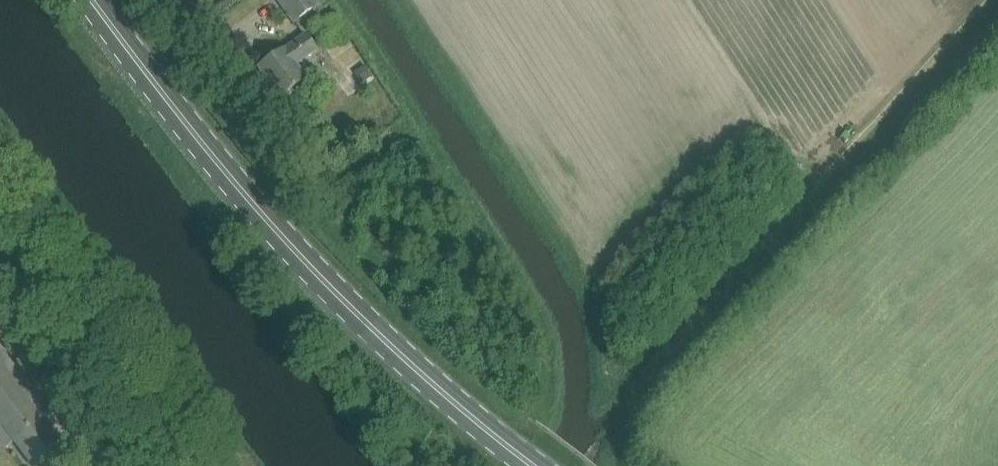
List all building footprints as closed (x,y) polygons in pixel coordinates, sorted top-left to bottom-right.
[(317,0),(280,0),(294,20),(319,2),(317,0)] [(259,66),(280,97),(305,80),(295,64),(316,50),(306,35),(259,66)] [(365,66),(354,73),(362,85),(372,78),(365,66)] [(35,465),(39,465),(65,447),(0,360),(0,420),(35,465)]
